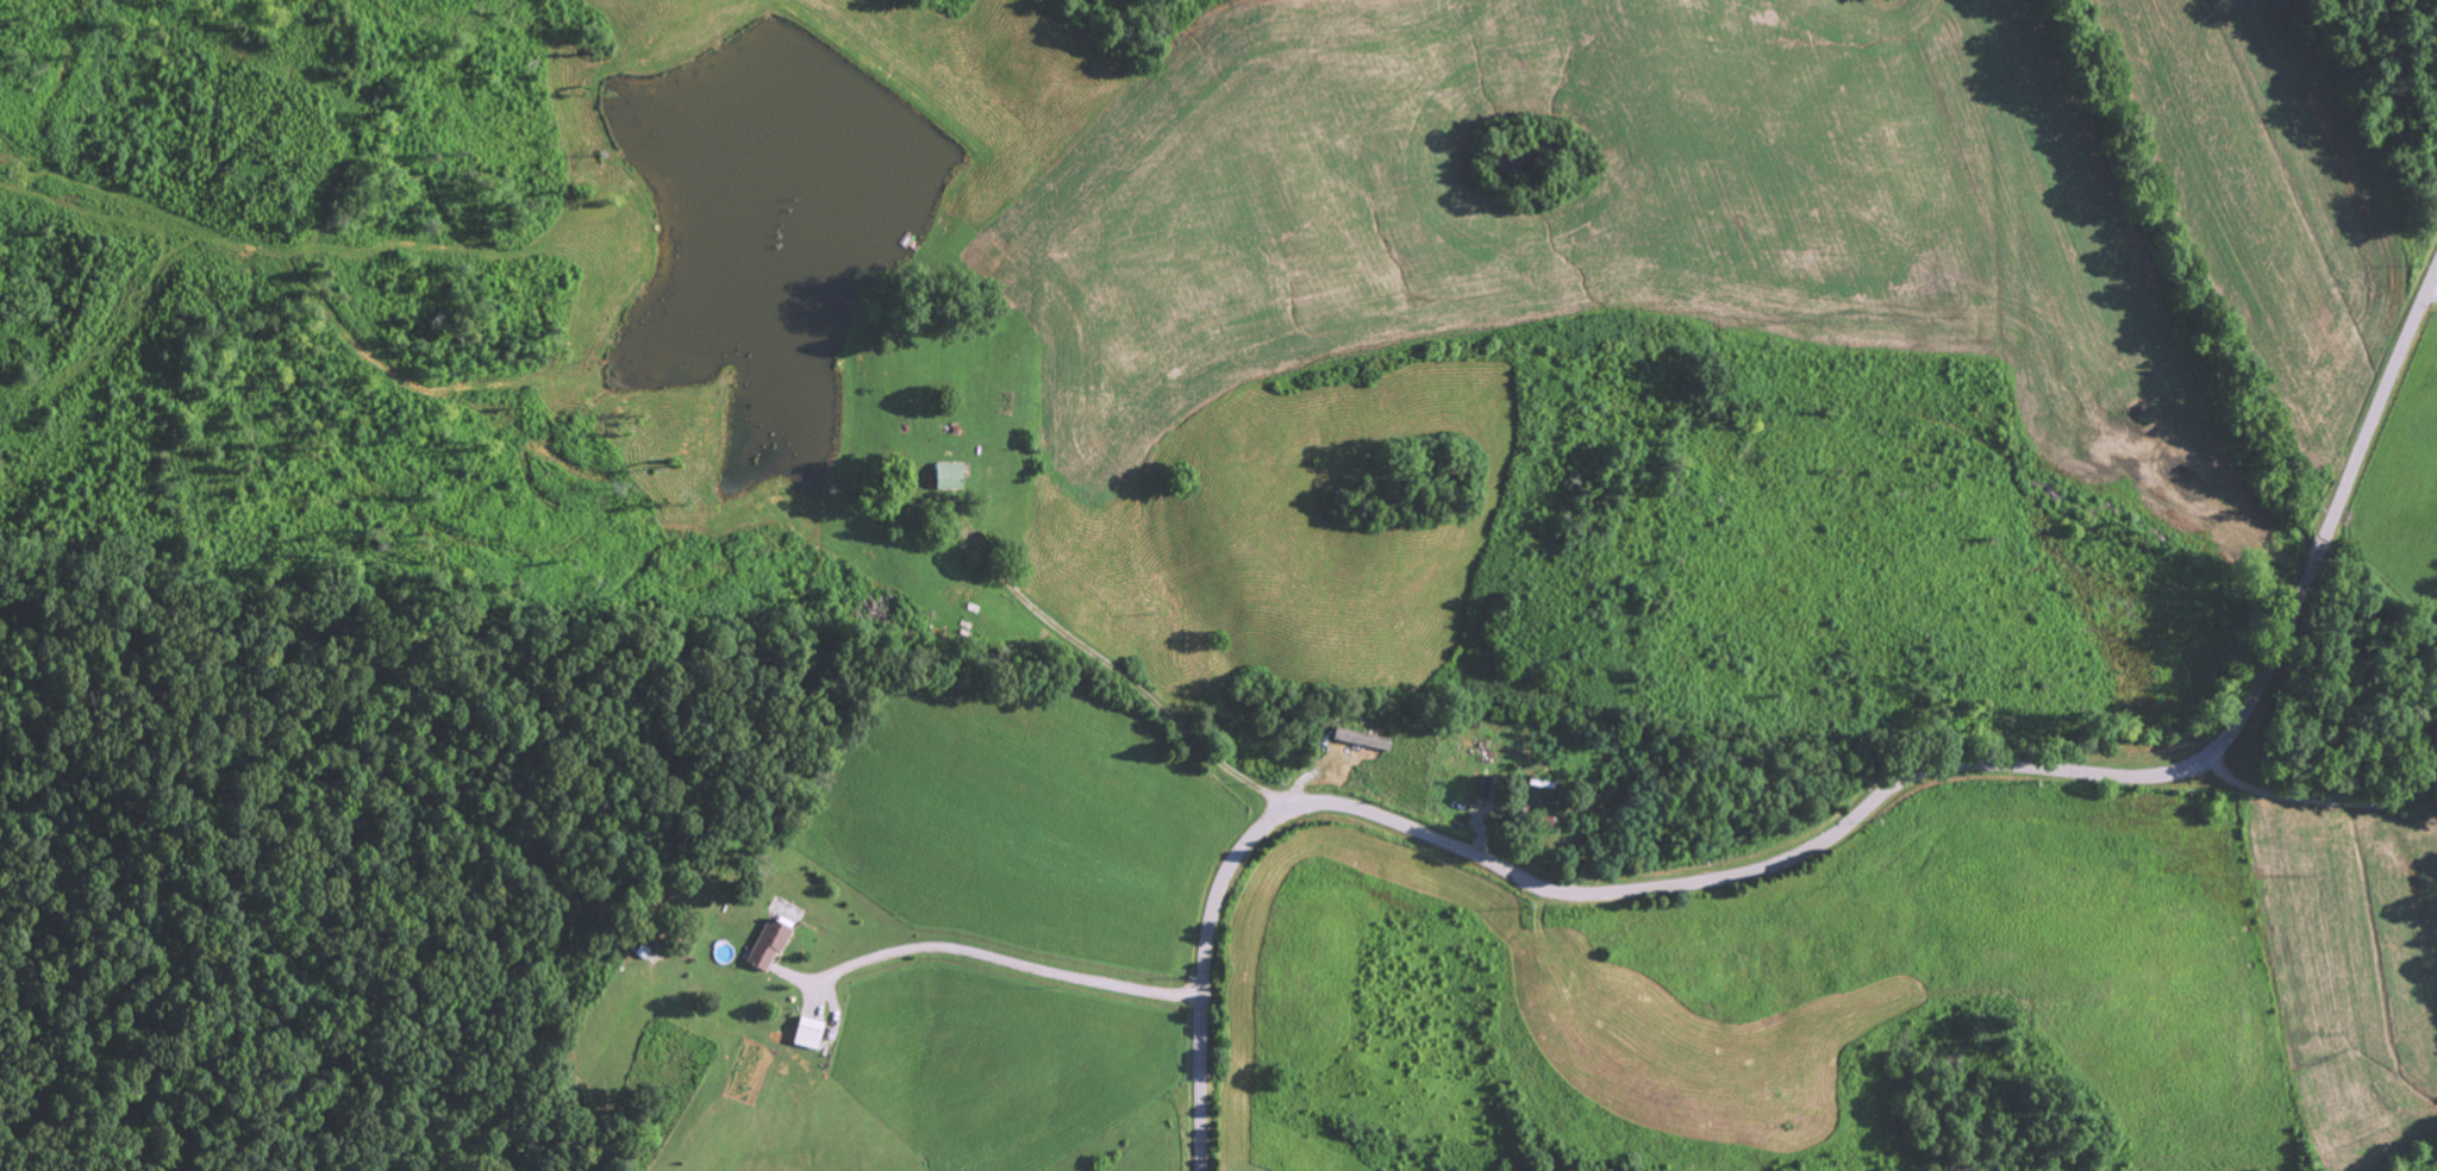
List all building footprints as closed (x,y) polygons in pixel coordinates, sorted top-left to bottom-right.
[(1331,737),(1387,750),(1390,739),(1334,725),(1331,737)] [(763,916),(745,963),(769,972),(789,919),(779,915),(777,921),(763,916)]
